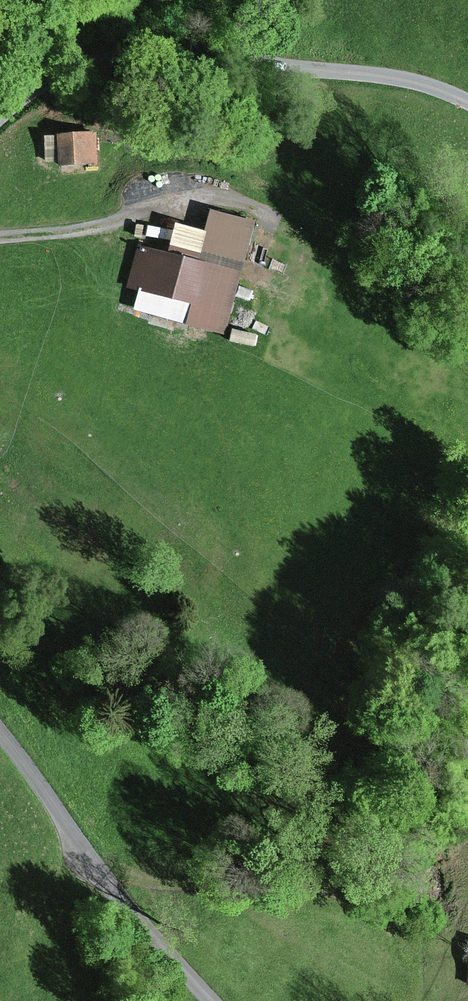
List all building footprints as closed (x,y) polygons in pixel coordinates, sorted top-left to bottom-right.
[(56,134),(58,166),(97,164),(96,132),(56,134)] [(150,253),(137,250),(127,287),(138,290),(133,311),(226,336),(256,221),(209,209),(195,260),(151,249),(150,253)]
